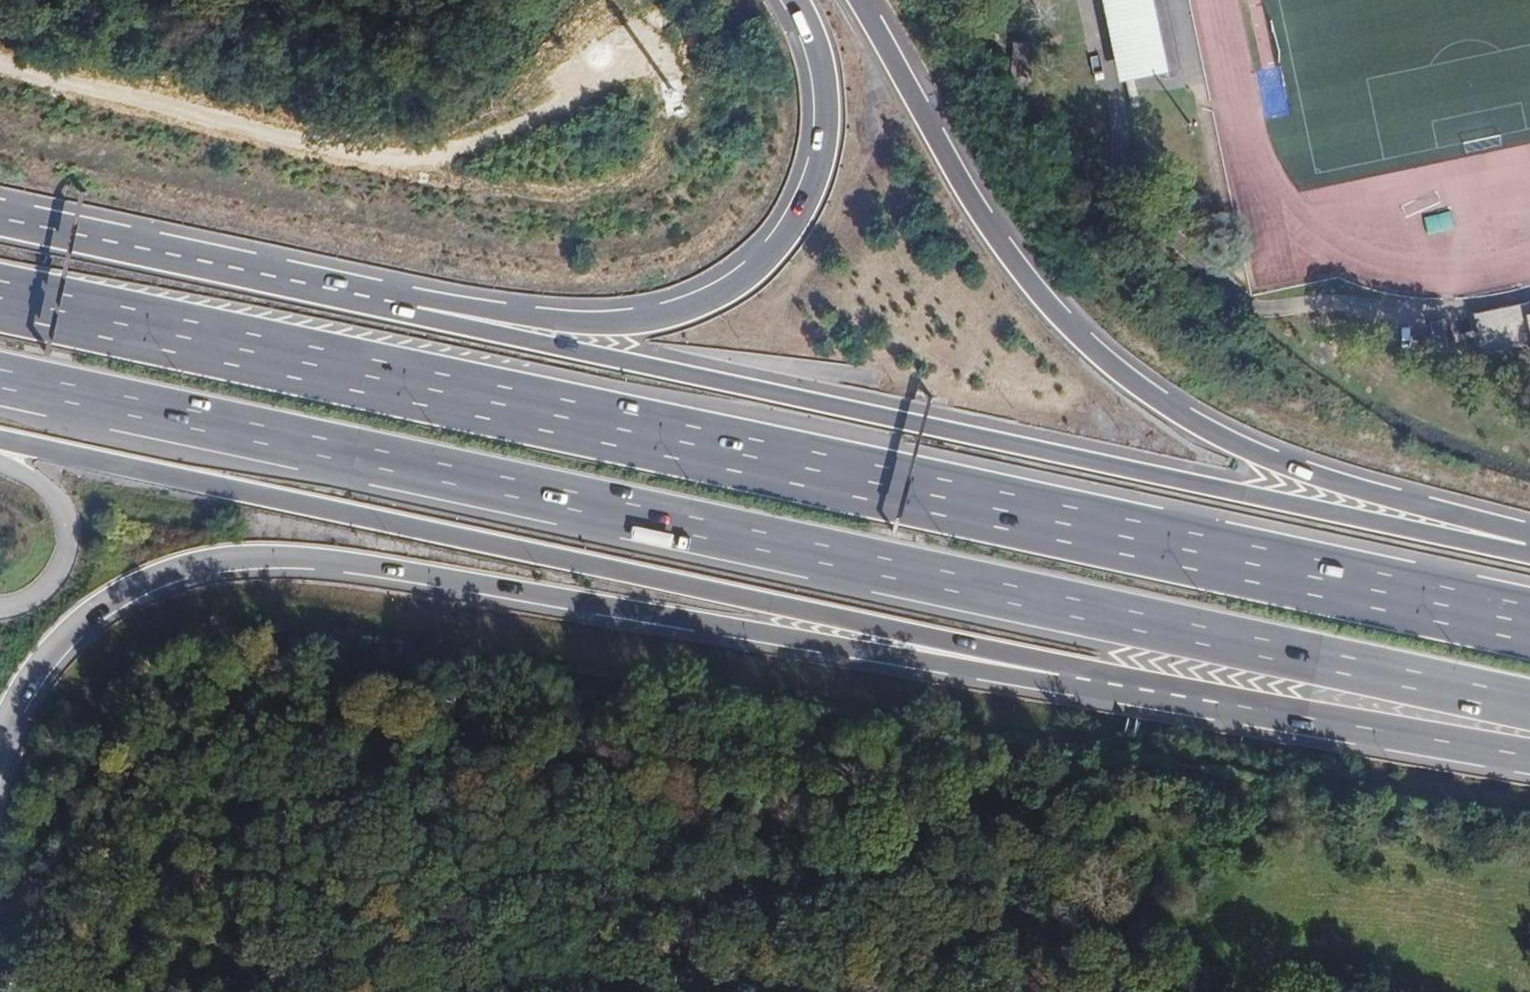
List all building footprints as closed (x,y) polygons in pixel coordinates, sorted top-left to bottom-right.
[(1122,78),(1172,68),(1158,0),(1106,0),(1122,78)] [(1424,217),(1429,234),(1455,226),(1450,209),(1424,217)] [(1472,308),(1480,348),(1528,338),(1529,346),(1529,308),(1524,309),(1522,299),(1472,308)]
